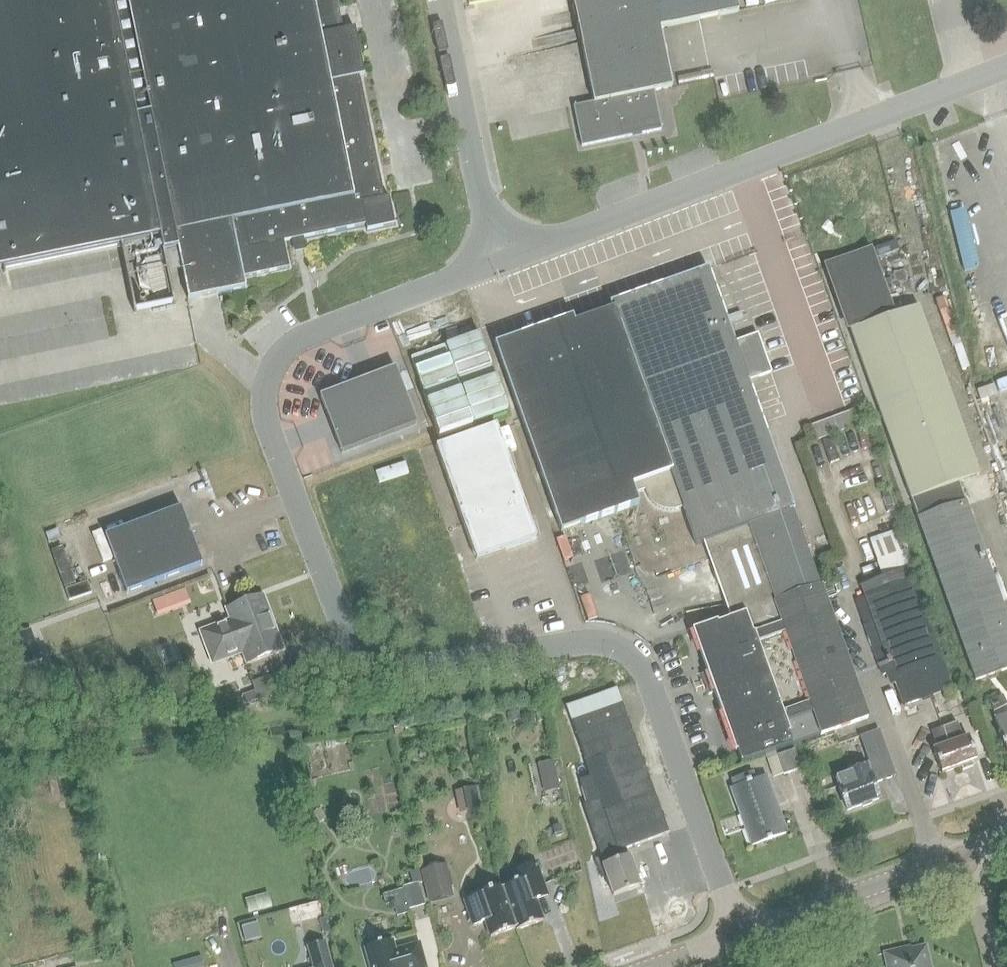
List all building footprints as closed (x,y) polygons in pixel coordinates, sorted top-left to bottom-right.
[(1,268),(2,273),(4,272),(3,268),(119,244),(160,237),(167,273),(182,271),(188,300),(246,288),(243,277),(289,268),(283,242),(366,225),(367,230),(394,225),(389,197),(383,198),(359,77),(364,76),(354,29),(342,31),(336,0),(0,0),(0,269),(1,268)] [(593,102),(573,107),(581,147),(661,130),(653,91),(672,87),(659,29),(738,12),(735,0),(572,0),(593,102)] [(962,268),(976,265),(961,207),(947,211),(962,268)] [(874,258),(899,249),(895,239),(870,248),(874,258)] [(715,693),(740,764),(867,719),(821,587),(769,441),(762,423),(758,411),(756,406),(751,394),(748,384),(747,382),(771,373),(757,335),(734,343),(728,326),(707,268),(609,304),(611,310),(574,323),(572,317),(499,344),(495,346),(561,532),(638,504),(635,494),(644,491),(648,499),(655,506),(663,510),(673,511),(682,508),(696,546),(712,540),(738,616),(694,632),(708,672),(700,675),(708,695),(715,693)] [(958,483),(978,475),(917,306),(849,331),(975,681),(1006,670),(1006,621),(958,483)] [(395,368),(319,396),(341,453),(417,425),(395,368)] [(860,424),(854,409),(810,426),(816,441),(860,424)] [(496,426),(435,447),(476,561),(536,539),(496,426)] [(126,593),(202,565),(181,507),(105,536),(126,593)] [(952,689),(909,568),(861,585),(864,597),(854,600),(881,675),(885,674),(889,685),(895,683),(903,706),(952,689)] [(87,582),(65,590),(69,602),(91,594),(87,582)] [(156,613),(188,601),(184,590),(152,602),(156,613)] [(248,664),(282,652),(274,632),(276,631),(273,623),(271,624),(261,596),(227,609),(232,622),(202,633),(213,663),(243,651),(248,664)] [(565,708),(578,744),(584,763),(573,766),(587,804),(583,806),(601,858),(625,849),(667,834),(616,690),(565,708)] [(1002,695),(989,702),(993,711),(1006,705),(1002,695)] [(1006,755),(1006,714),(993,719),(1006,755)] [(940,774),(976,761),(968,738),(961,740),(956,724),(931,732),(936,749),(932,750),(940,774)] [(858,738),(868,767),(875,764),(887,760),(877,731),(858,738)] [(767,759),(773,778),(802,769),(796,750),(767,759)] [(539,760),(541,789),(558,787),(556,759),(539,760)] [(847,774),(835,778),(836,782),(846,811),(878,800),(873,785),(882,782),(875,764),(847,774)] [(751,845),(784,834),(764,777),(753,780),(751,773),(731,780),(734,787),(731,788),(751,845)] [(458,788),(460,810),(479,808),(477,786),(458,788)] [(625,849),(601,858),(594,860),(601,880),(606,878),(612,897),(639,887),(625,849)] [(500,886),(515,929),(516,931),(542,921),(532,892),(544,888),(536,863),(514,871),(518,882),(502,888),(502,886),(500,886)] [(424,871),(432,902),(452,897),(444,866),(424,871)] [(424,905),(418,883),(402,888),(408,910),(424,905)] [(490,937),(515,929),(500,886),(475,895),(476,897),(464,901),(473,927),(485,922),(490,937)] [(290,924),(321,916),(318,902),(287,910),(290,924)] [(419,944),(394,951),(391,941),(364,949),(370,966),(425,966),(419,944)] [(324,943),(307,948),(313,966),(331,966),(324,943)] [(925,947),(902,952),(901,950),(883,954),(886,966),(930,966),(925,947)]
